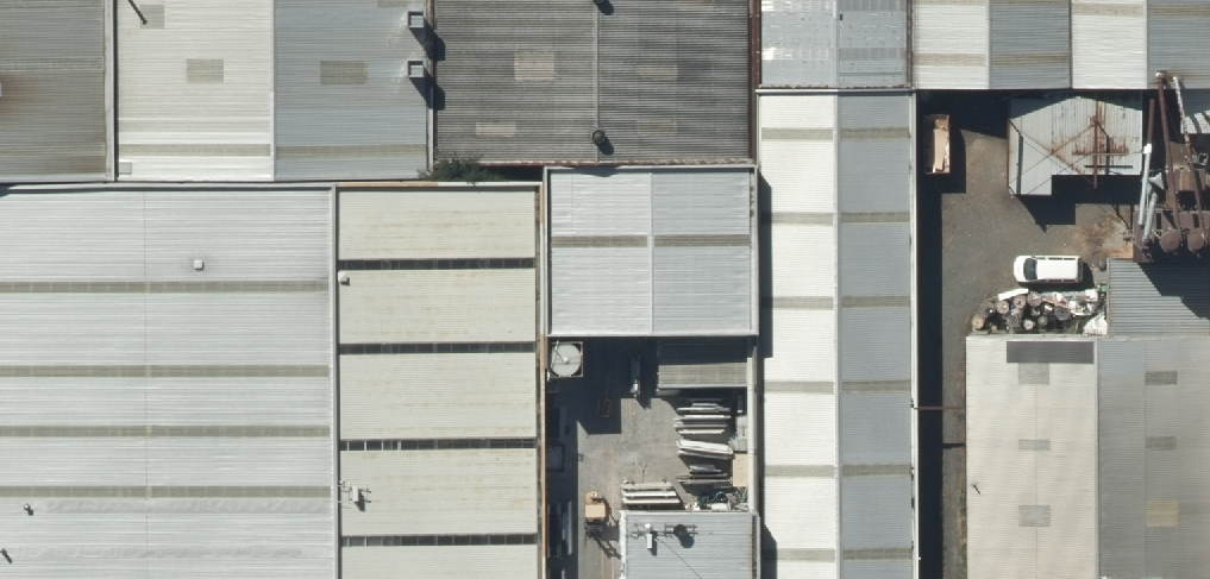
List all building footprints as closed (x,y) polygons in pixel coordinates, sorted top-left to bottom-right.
[(95,199),(94,0),(0,0),(0,199),(95,199)] [(109,193),(427,191),(426,0),(108,0),(109,193)] [(435,180),(740,179),(739,0),(435,0),(435,180)] [(748,103),(899,102),(898,0),(748,0),(748,103)] [(908,100),(1208,99),(1207,0),(907,0),(908,100)] [(751,115),(753,578),(903,578),(901,114),(751,115)] [(743,192),(543,193),(544,356),(744,355),(743,192)] [(529,212),(0,214),(0,578),(530,578),(529,212)] [(967,328),(968,578),(1209,578),(1209,327),(967,328)] [(618,496),(618,578),(742,578),(742,496),(618,496)]
